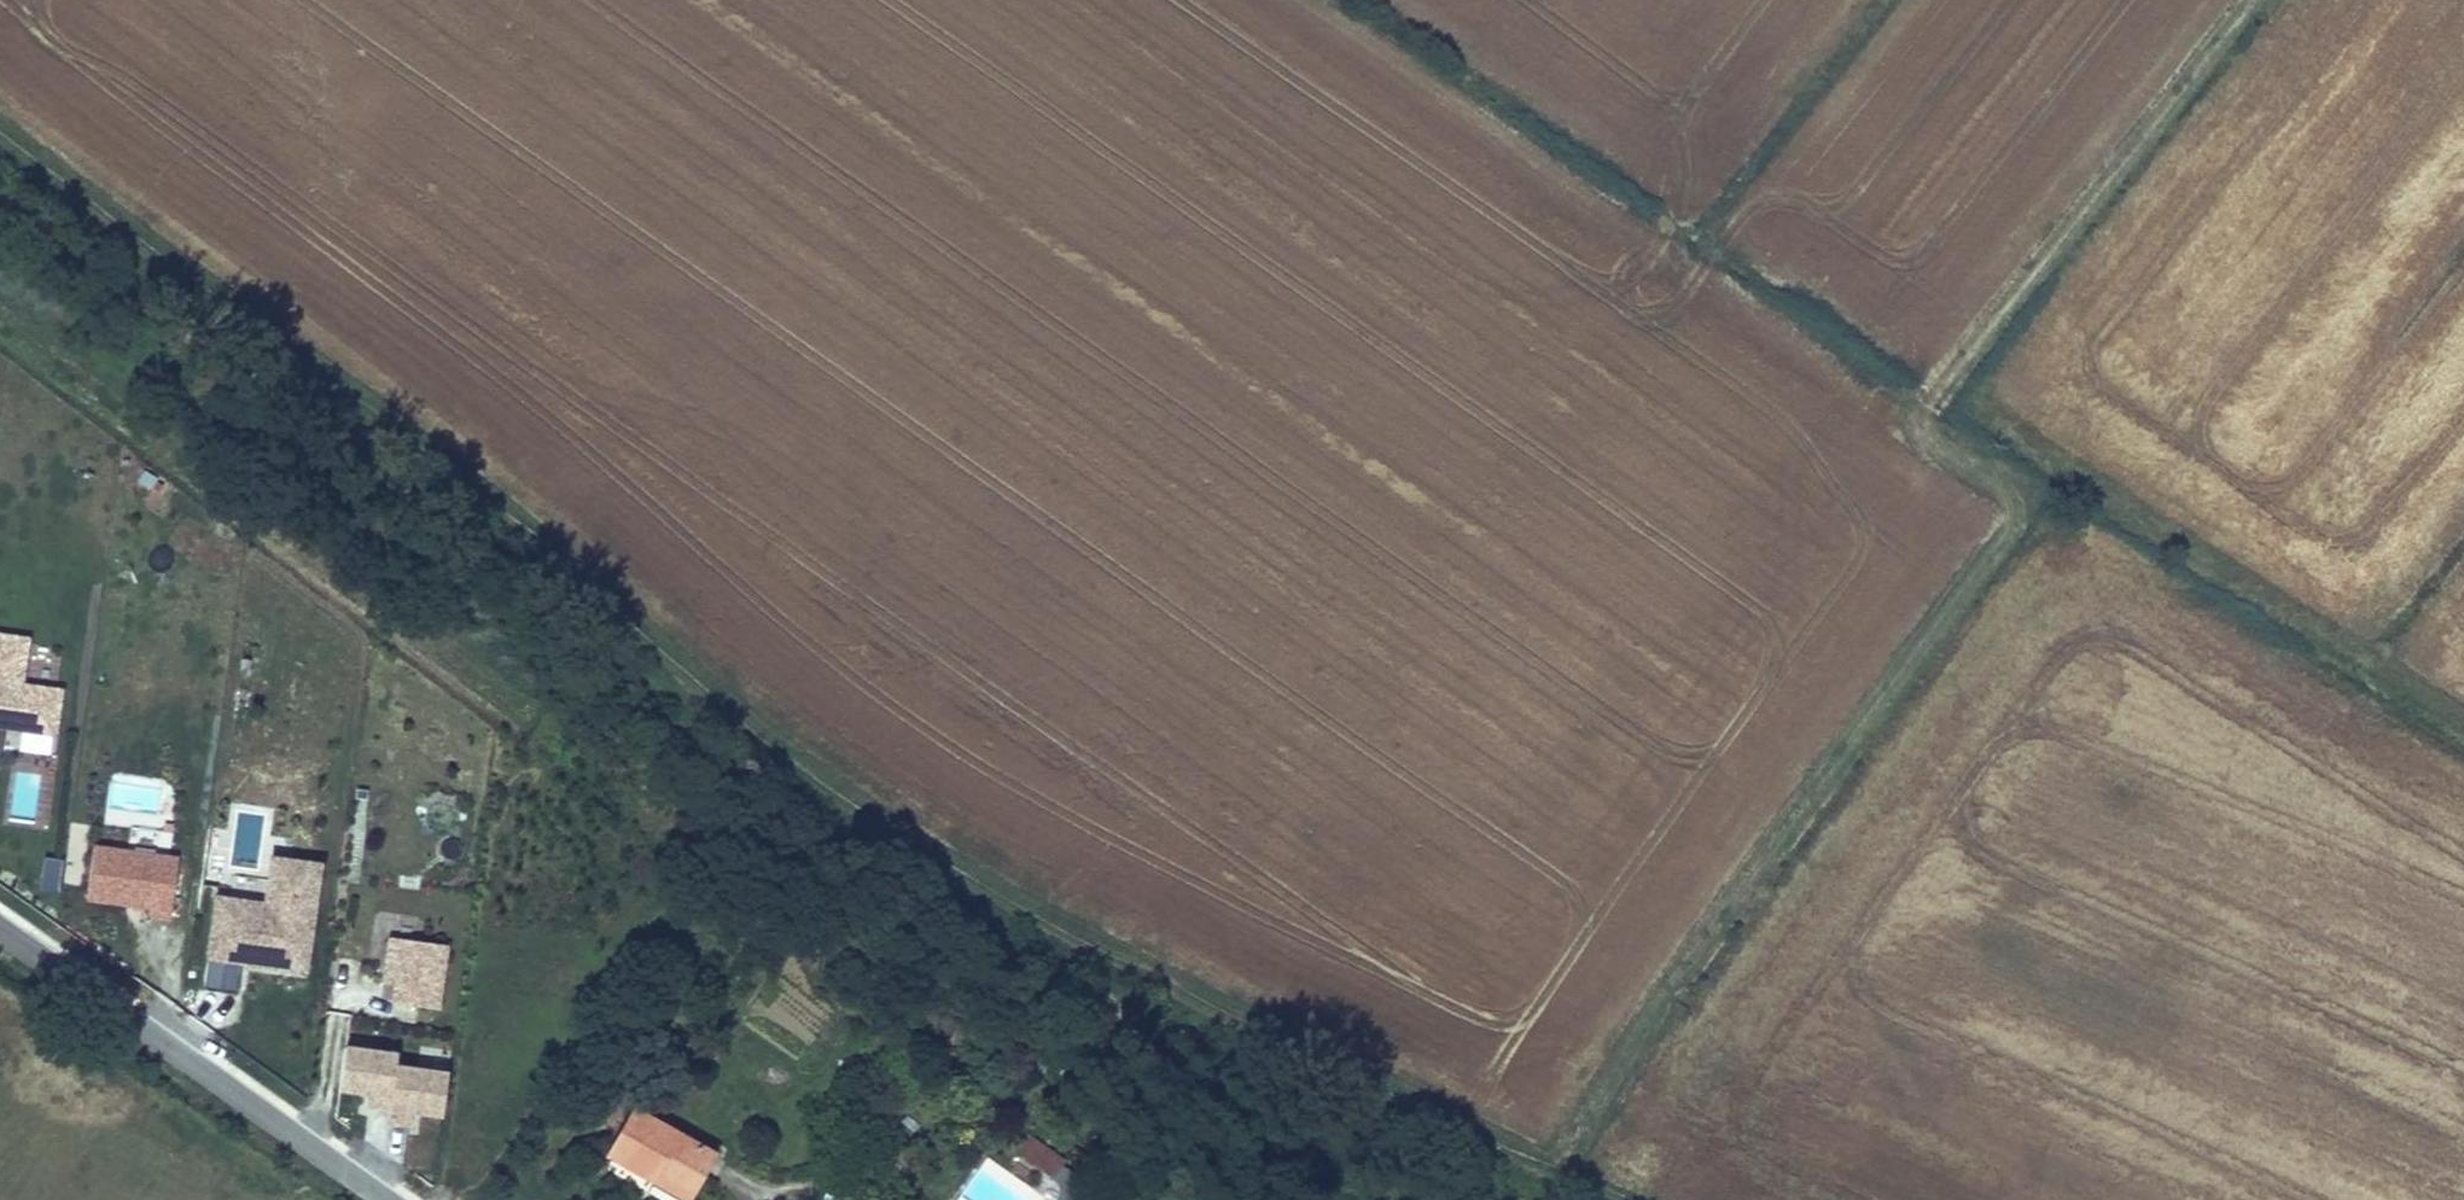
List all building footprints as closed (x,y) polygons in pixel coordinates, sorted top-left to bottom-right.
[(0,634),(0,729),(57,737),(64,687),(23,682),(29,638),(0,634)] [(171,922),(180,856),(95,844),(86,903),(150,911),(149,919),(171,922)] [(273,860),(266,906),(217,899),(204,990),(235,994),(239,963),(279,968),(281,951),(307,954),(319,866),(273,860)] [(441,1011),(450,946),(388,937),(381,985),(393,986),(391,1004),(441,1011)] [(401,1052),(345,1045),(339,1089),(372,1094),(370,1105),(441,1115),(447,1072),(400,1066),(401,1052)] [(666,1173),(699,1193),(720,1154),(636,1106),(606,1158),(657,1187),(666,1173)] [(1025,1134),(1012,1154),(1055,1182),(1055,1199),(1082,1199),(1095,1180),(1025,1134)] [(699,1193),(666,1173),(657,1187),(680,1199),(695,1199),(699,1193)]
